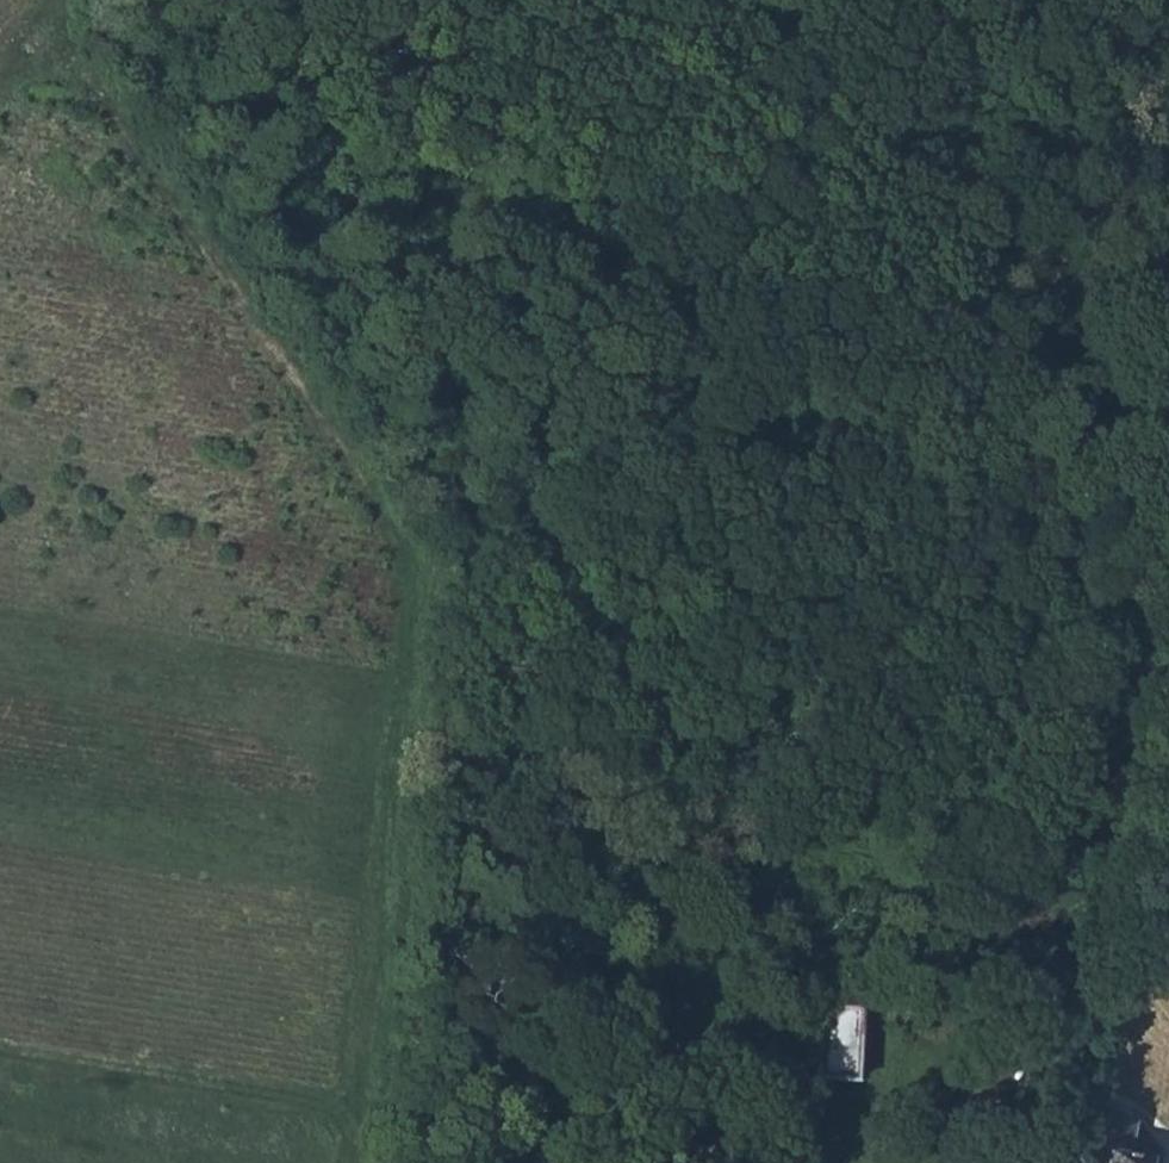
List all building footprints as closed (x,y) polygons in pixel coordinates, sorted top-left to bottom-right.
[(730,1078),(803,1079),(804,1086),(848,1087),(849,1018),(807,1015),(805,1020),(732,1017),(730,1078)] [(1126,1134),(1077,1122),(1068,1162),(1122,1162),(1126,1134)]
